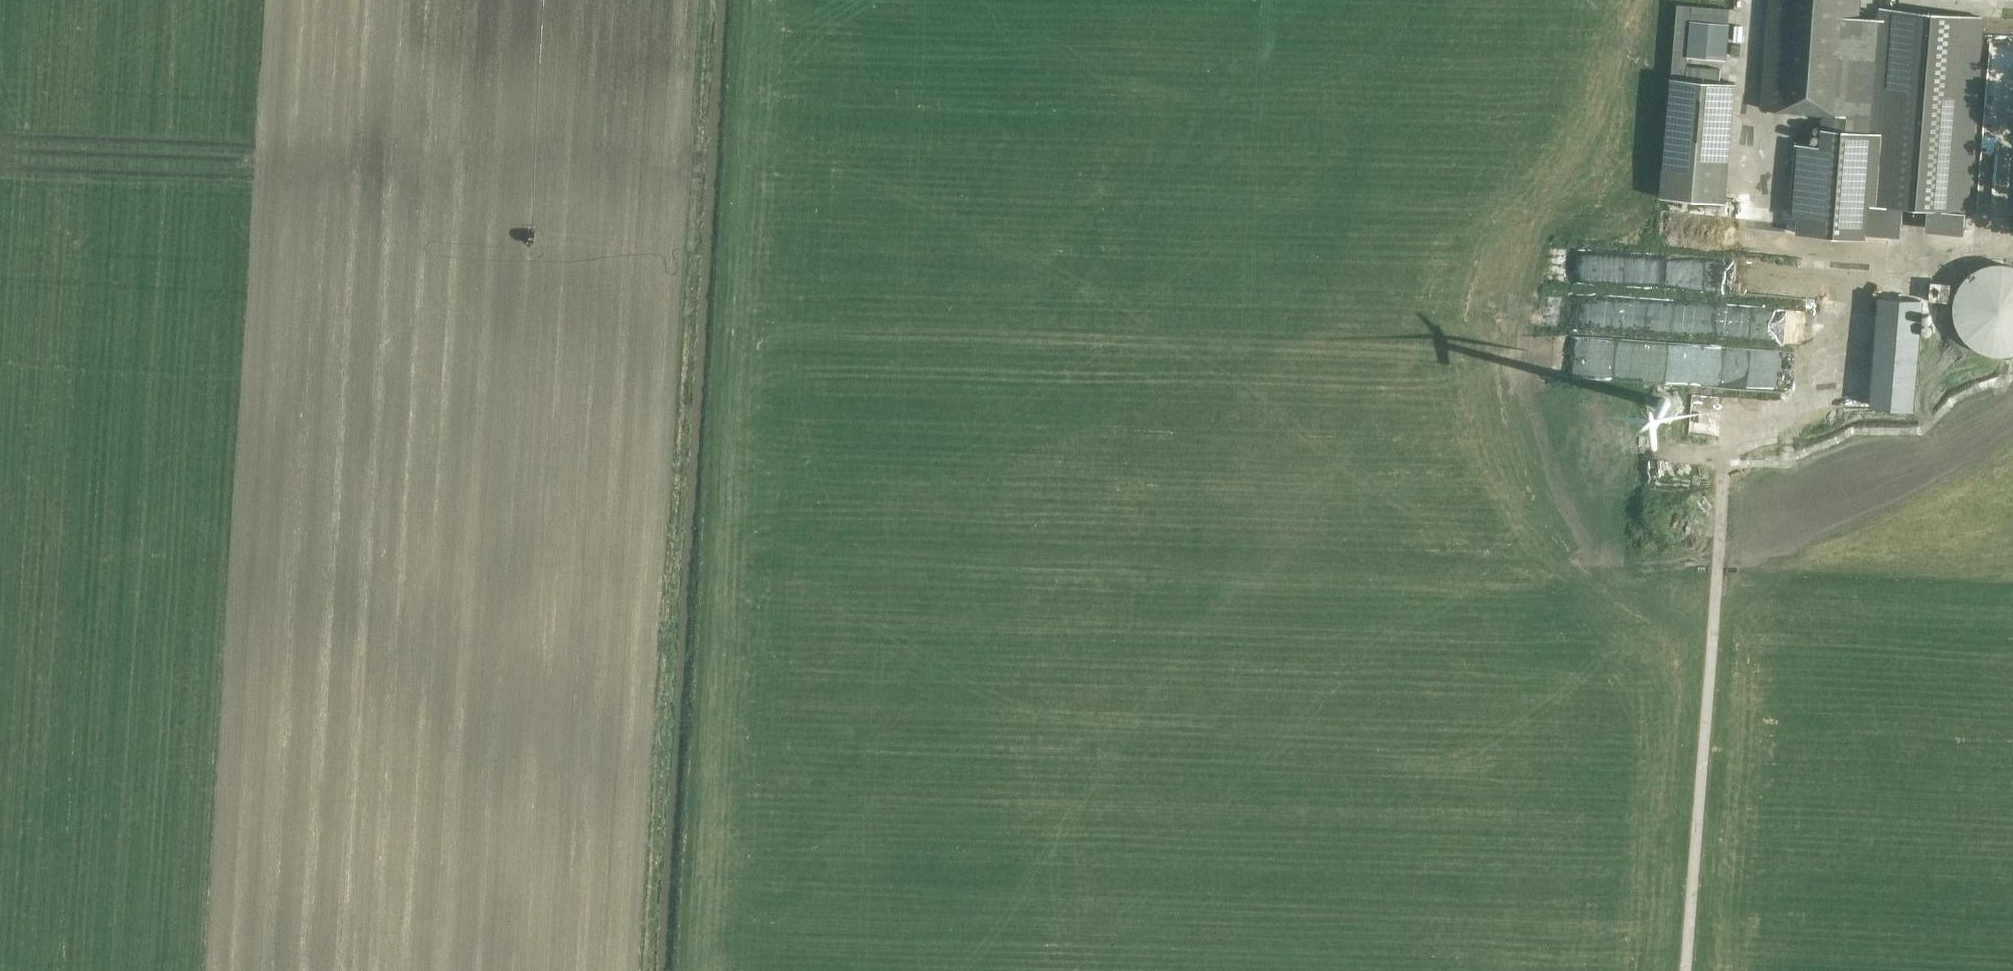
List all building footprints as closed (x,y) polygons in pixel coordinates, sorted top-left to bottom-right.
[(1764,108),(1823,112),(1822,145),(1797,143),(1791,215),(1798,216),(1798,233),(1863,238),(1864,223),(1903,225),(1904,206),(1966,211),(1981,16),(1880,9),(1879,24),(1859,22),(1861,0),(1772,0),(1764,108)] [(1732,54),(1741,55),(1742,45),(1733,44),(1732,54)] [(1671,77),(1661,196),(1726,201),(1736,82),(1671,77)] [(2000,262),(1992,263),(1984,265),(1977,268),(1967,276),(1960,285),(1956,293),(1954,300),(1954,308),(1954,317),(1958,328),(1962,335),(1967,341),(1973,346),(1980,350),(1992,354),(2000,355),(2008,354),(2012,352),(2012,264),(2008,263),(2000,262)] [(1924,300),(1879,297),(1870,406),(1915,410),(1924,300)]
